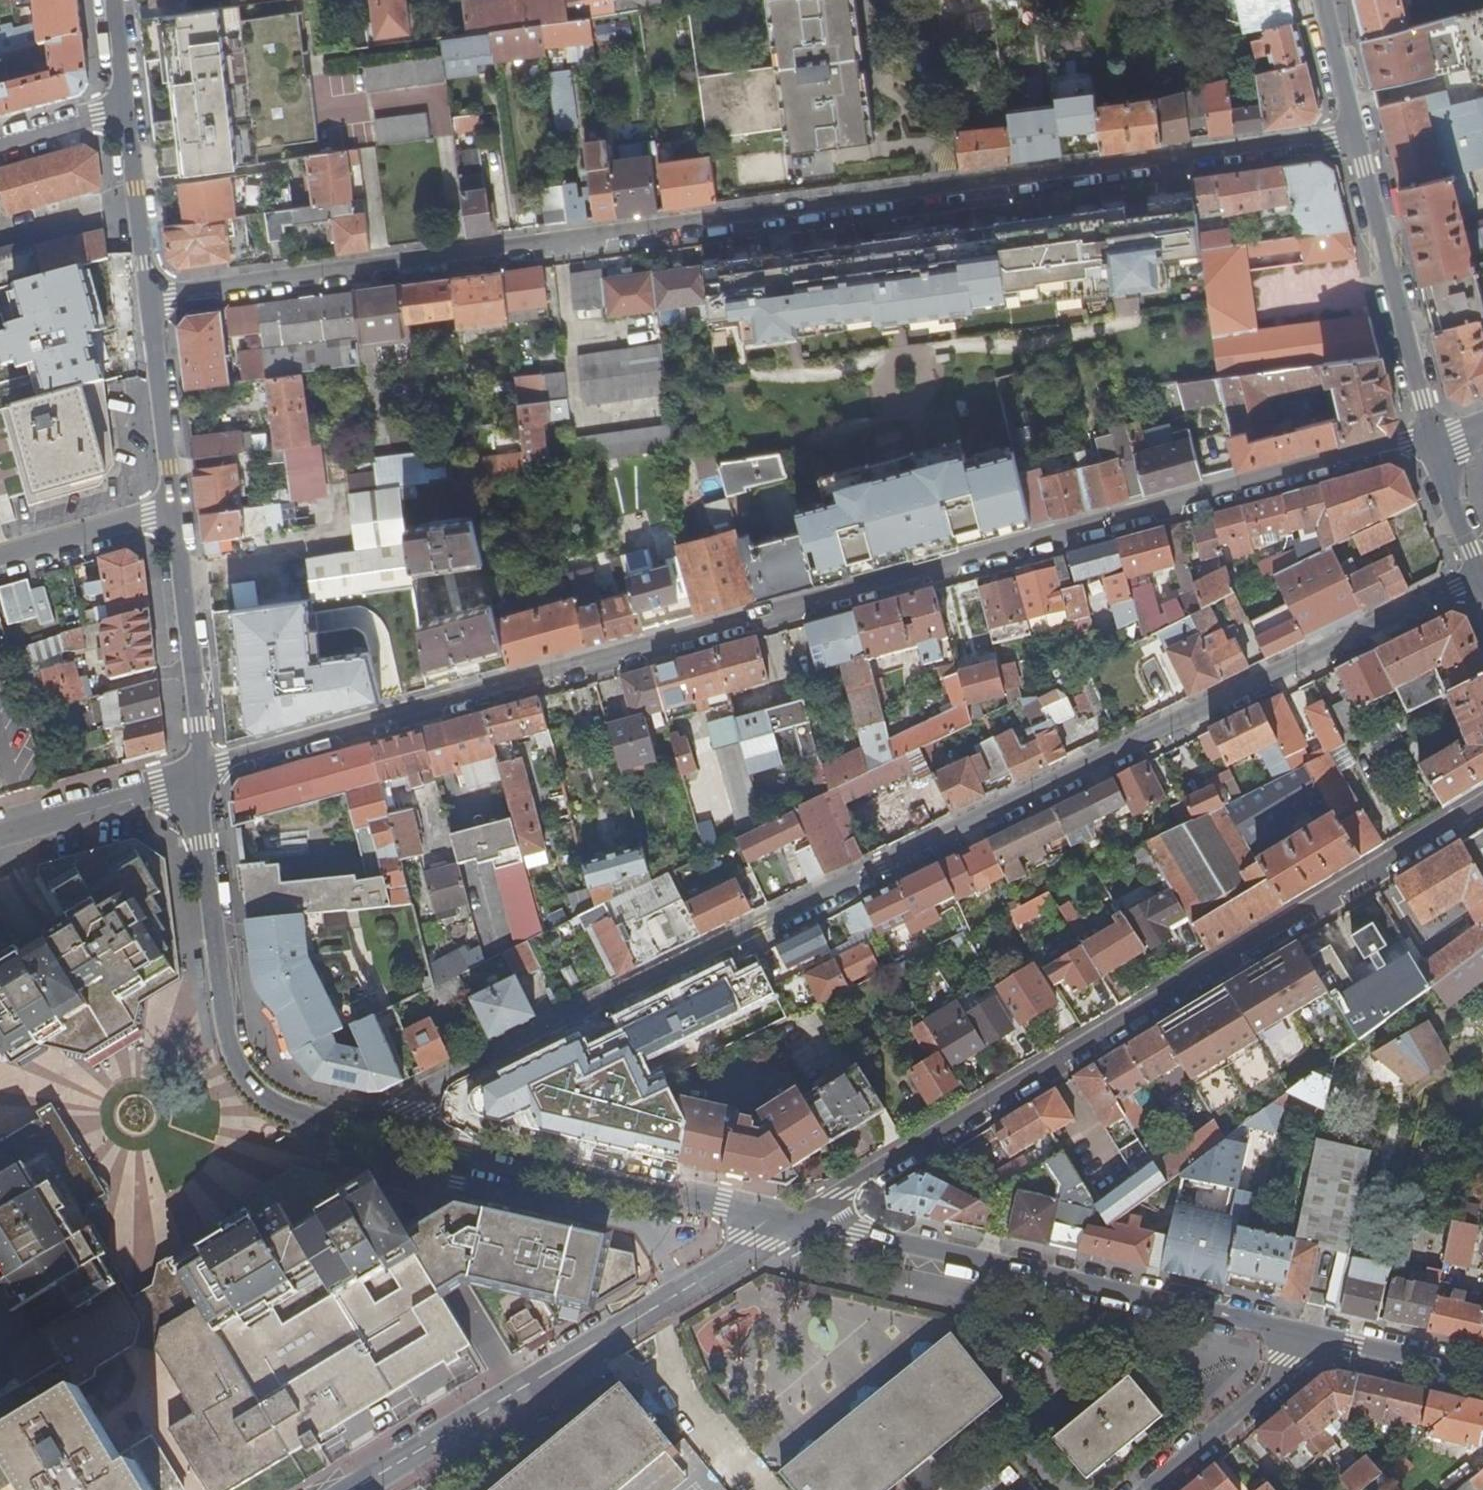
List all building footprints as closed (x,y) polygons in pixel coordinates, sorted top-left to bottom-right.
[(83,35),(79,8),(78,0),(17,0),(18,9),(35,9),(37,25),(13,31),(12,27),(2,30),(3,34),(0,35),(0,59),(83,35)] [(274,0),(230,6),(186,13),(141,19),(143,33),(146,59),(170,56),(177,119),(153,121),(153,124),(160,175),(308,155),(321,154),(303,0),(276,0),(274,0)] [(410,31),(405,0),(372,0),(377,36),(410,31)] [(467,34),(490,30),(540,23),(567,20),(564,0),(463,0),(467,34)] [(567,20),(589,17),(607,14),(613,13),(616,13),(614,0),(564,0),(567,20)] [(616,13),(638,10),(666,6),(665,0),(614,0),(616,13)] [(698,77),(706,139),(791,127),(794,150),(870,140),(851,0),(774,0),(782,65),(698,77)] [(1294,15),(1291,3),(1290,0),(1236,0),(1241,22),(1294,15)] [(1407,29),(1400,0),(1354,0),(1357,15),(1364,40),(1407,29)] [(1407,29),(1364,40),(1363,41),(1371,74),(1375,91),(1376,91),(1468,68),(1472,81),(1477,84),(1482,83),(1482,9),(1407,29)] [(589,17),(567,20),(540,23),(544,48),(592,41),(589,17)] [(368,47),(364,20),(315,26),(319,54),(368,47)] [(1300,41),(1296,22),(1263,29),(1265,37),(1254,39),(1258,56),(1269,53),(1273,70),(1306,62),(1300,41)] [(544,48),(540,23),(490,30),(495,62),(545,55),(544,48)] [(467,34),(441,37),(445,68),(446,77),(478,73),(477,64),(495,62),(490,30),(467,34)] [(79,97),(88,85),(86,61),(83,35),(0,59),(0,119),(79,97)] [(997,54),(996,44),(984,45),(985,55),(997,54)] [(445,82),(441,56),(364,66),(368,91),(445,82)] [(986,68),(999,66),(998,56),(985,58),(986,68)] [(1311,84),(1306,62),(1273,70),(1257,74),(1261,103),(1236,107),(1235,101),(1231,102),(1228,80),(1203,86),(1208,123),(1210,135),(1310,122),(1317,109),(1311,84)] [(1468,68),(1376,91),(1378,100),(1380,107),(1448,90),(1477,84),(1472,81),(1468,68)] [(568,71),(547,73),(555,131),(575,128),(568,71)] [(1208,123),(1203,86),(1154,98),(1160,142),(1171,141),(1185,139),(1190,138),(1189,126),(1208,123)] [(1368,109),(1388,187),(1482,166),(1482,98),(1451,105),(1448,90),(1380,107),(1368,109)] [(1054,96),(1055,108),(1059,136),(1098,130),(1095,106),(1093,91),(1091,91),(1054,96)] [(1138,145),(1160,142),(1154,98),(1133,101),(1133,104),(1115,107),(1114,103),(1095,106),(1098,130),(1101,150),(1138,145)] [(953,107),(954,117),(977,114),(976,104),(953,107)] [(1055,108),(1005,115),(1006,120),(1012,162),(1062,155),(1059,136),(1055,108)] [(430,139),(427,114),(376,121),(379,145),(430,139)] [(478,114),(452,118),(454,133),(480,130),(478,114)] [(956,132),(961,169),(992,165),(1012,162),(1006,120),(993,122),(993,127),(956,132)] [(594,218),(616,215),(607,146),(606,140),(584,143),(594,218)] [(645,211),(658,210),(648,140),(607,146),(616,215),(645,211)] [(100,188),(96,155),(84,147),(0,171),(0,193),(6,216),(100,188)] [(673,148),(656,150),(664,209),(696,205),(714,202),(708,157),(674,162),(673,148)] [(355,149),(321,154),(308,155),(314,205),(346,201),(352,200),(347,164),(357,163),(355,149)] [(476,152),(456,155),(467,235),(491,232),(486,189),(481,190),(476,152)] [(1300,235),(1348,228),(1341,203),(1332,168),(1322,160),(1301,163),(1282,166),(1290,200),(1299,235),(1300,235)] [(1290,200),(1282,166),(1230,172),(1191,178),(1194,195),(1196,210),(1221,206),(1222,214),(1290,200)] [(1400,187),(1402,195),(1406,210),(1423,282),(1482,266),(1482,228),(1466,232),(1459,203),(1474,200),(1468,171),(1400,187)] [(181,182),(185,222),(233,216),(235,216),(230,176),(181,182)] [(574,221),(587,219),(584,197),(577,198),(575,184),(562,185),(567,222),(574,221)] [(546,225),(567,222),(562,185),(542,187),(546,225)] [(520,194),(512,195),(515,214),(522,213),(520,194)] [(1196,210),(1194,195),(1149,201),(1150,212),(1125,216),(1123,204),(1106,207),(1103,207),(1072,211),(1073,218),(996,229),(1006,294),(1053,287),(1055,298),(1078,295),(1110,291),(1119,289),(1133,287),(1136,287),(1168,282),(1165,256),(1202,251),(1201,248),(1199,233),(1196,210)] [(361,199),(352,200),(346,201),(348,214),(363,212),(361,199)] [(346,201),(314,205),(292,208),(264,212),(268,242),(285,239),(283,225),(325,219),(328,243),(336,242),(337,254),(368,249),(363,212),(348,214),(346,201)] [(1016,201),(1006,203),(1007,210),(1017,208),(1016,201)] [(1072,211),(995,221),(996,229),(1073,218),(1072,211)] [(185,222),(165,225),(169,256),(180,265),(229,258),(226,236),(235,235),(233,216),(185,222)] [(995,221),(955,227),(956,234),(996,229),(995,221)] [(717,261),(702,263),(702,264),(708,313),(708,318),(740,314),(743,342),(780,337),(786,336),(790,336),(798,334),(800,334),(798,324),(844,317),(844,320),(877,315),(878,323),(888,322),(903,319),(925,316),(945,313),(953,312),(954,312),(953,304),(1006,297),(1006,294),(996,229),(956,234),(955,227),(873,238),(874,246),(830,252),(829,246),(771,254),(770,252),(717,259),(717,261)] [(1201,248),(1240,243),(1240,237),(1233,238),(1232,228),(1199,233),(1201,248)] [(1306,262),(1354,255),(1348,228),(1300,235),(1303,248),(1304,252),(1294,253),(1295,259),(1305,258),(1306,262)] [(7,289),(108,261),(105,232),(43,248),(36,249),(0,260),(0,291),(7,289)] [(1284,237),(1286,250),(1303,248),(1300,235),(1299,235),(1284,237)] [(1379,354),(1370,316),(1255,331),(1245,256),(1286,250),(1284,237),(1240,243),(1201,248),(1202,251),(1203,265),(1209,304),(1219,376),(1379,354)] [(874,246),(873,238),(829,244),(829,246),(830,252),(874,246)] [(36,249),(34,242),(0,251),(0,260),(36,249)] [(22,337),(114,311),(112,299),(108,261),(7,289),(22,337)] [(708,313),(702,264),(652,271),(656,308),(700,303),(701,313),(708,313)] [(547,316),(542,266),(532,267),(521,269),(501,271),(507,321),(547,316)] [(1423,282),(1431,311),(1435,330),(1482,318),(1482,266),(1423,282)] [(602,277),(601,268),(569,272),(573,308),(605,304),(602,277)] [(507,321),(501,271),(481,274),(452,278),(456,316),(458,327),(473,326),(474,332),(484,330),(484,324),(507,321)] [(656,308),(652,271),(602,277),(605,304),(607,315),(656,308)] [(456,316),(452,278),(430,281),(410,283),(402,285),(406,322),(432,319),(433,324),(438,323),(438,318),(456,316)] [(406,322),(402,285),(382,287),(351,291),(357,341),(408,334),(406,322)] [(1006,297),(1007,305),(1055,298),(1053,287),(1006,294),(1006,297)] [(357,341),(351,291),(279,301),(240,306),(225,308),(229,335),(260,331),(262,349),(265,376),(301,371),(359,362),(358,347),(357,341)] [(953,304),(954,312),(1007,305),(1006,297),(953,304)] [(223,328),(221,309),(187,313),(177,325),(182,364),(185,387),(229,381),(223,328)] [(846,328),(878,323),(877,315),(844,320),(844,317),(798,324),(800,334),(846,328)] [(1435,330),(1451,393),(1465,400),(1482,392),(1482,318),(1435,330)] [(408,334),(357,341),(358,347),(409,340),(408,334)] [(660,343),(611,350),(617,399),(666,392),(660,343)] [(121,377),(118,348),(29,372),(30,376),(0,384),(0,411),(103,382),(121,377)] [(262,349),(250,350),(254,378),(265,376),(262,349)] [(617,399),(611,350),(577,355),(582,400),(595,402),(617,399)] [(961,352),(951,353),(952,361),(962,361),(961,352)] [(1222,398),(1239,467),(1386,427),(1394,414),(1379,354),(1219,376),(1177,382),(1184,408),(1222,398)] [(265,376),(275,447),(283,446),(311,443),(301,371),(265,376)] [(539,379),(514,381),(517,404),(566,398),(564,371),(539,374),(539,379)] [(103,382),(0,411),(0,501),(24,494),(28,507),(96,488),(112,465),(103,382)] [(965,396),(955,397),(959,413),(969,411),(965,396)] [(566,398),(517,404),(522,452),(523,459),(547,456),(543,423),(550,417),(549,409),(567,407),(566,398)] [(651,451),(673,448),(670,423),(621,430),(624,455),(649,451),(651,451)] [(1129,433),(1127,424),(1111,428),(1112,434),(1095,438),(1098,448),(1075,453),(1076,457),(1078,462),(1088,507),(1119,499),(1143,493),(1129,433)] [(1172,485),(1201,477),(1189,428),(1171,432),(1173,442),(1159,446),(1158,441),(1149,444),(1145,429),(1129,433),(1143,493),(1172,485)] [(621,430),(571,438),(574,462),(595,459),(624,455),(621,430)] [(241,431),(191,437),(194,457),(244,451),(241,431)] [(912,449),(819,476),(823,490),(965,448),(961,435),(959,435),(934,443),(912,449)] [(1048,439),(1014,446),(1015,448),(1031,514),(1033,522),(1064,514),(1088,507),(1078,462),(1076,457),(1075,453),(1072,440),(1050,445),(1048,439)] [(283,446),(289,500),(319,496),(312,443),(311,443),(283,446)] [(826,501),(796,509),(801,529),(811,568),(907,543),(910,555),(950,545),(958,543),(957,540),(959,540),(956,529),(998,518),(999,523),(1031,514),(1015,448),(968,460),(965,448),(823,490),(826,501)] [(781,456),(780,451),(716,460),(734,525),(757,519),(750,493),(761,483),(787,478),(781,456)] [(423,463),(422,452),(371,458),(374,489),(399,486),(426,482),(423,463)] [(474,468),(475,475),(495,473),(524,468),(523,459),(522,452),(494,456),(494,457),(473,459),(474,468)] [(475,475),(474,468),(464,470),(462,458),(423,463),(426,482),(463,476),(475,475)] [(235,464),(195,469),(197,486),(200,513),(228,509),(241,507),(235,464)] [(1352,479),(1319,488),(1335,547),(1349,540),(1346,526),(1353,524),(1350,514),(1345,515),(1343,509),(1368,500),(1380,525),(1384,523),(1417,507),(1403,476),(1390,468),(1352,479)] [(426,482),(399,486),(401,498),(464,489),(461,477),(426,482)] [(312,598),(359,591),(365,590),(413,583),(412,573),(405,528),(401,498),(399,486),(374,489),(349,493),(356,551),(307,558),(312,598)] [(1301,493),(1281,498),(1291,534),(1316,528),(1320,545),(1296,553),(1299,565),(1330,550),(1335,547),(1319,488),(1301,493)] [(1261,504),(1241,509),(1250,540),(1273,534),(1275,539),(1291,534),(1281,498),(1261,504)] [(264,518),(266,530),(282,528),(279,502),(247,506),(249,520),(264,518)] [(241,507),(244,533),(266,530),(264,518),(249,520),(247,506),(241,507)] [(200,513),(205,553),(221,551),(219,537),(244,534),(244,533),(241,507),(228,509),(200,513)] [(1250,540),(1241,509),(1227,513),(1210,518),(1220,549),(1229,546),(1233,562),(1255,556),(1250,540)] [(1001,531),(1033,522),(1031,514),(999,523),(1001,531)] [(472,518),(405,528),(412,573),(483,562),(472,518)] [(958,543),(1001,531),(999,523),(998,518),(956,529),(959,540),(957,540),(958,543)] [(691,594),(696,613),(730,604),(747,600),(754,598),(752,592),(736,534),(735,529),(725,531),(722,520),(711,523),(714,535),(677,544),(681,560),(691,594)] [(1393,541),(1384,523),(1380,525),(1352,539),(1360,557),(1393,541)] [(1202,563),(1221,557),(1212,528),(1193,534),(1202,563)] [(811,568),(801,529),(752,542),(749,531),(736,534),(752,592),(787,583),(801,579),(803,584),(815,581),(811,568)] [(1116,543),(1123,571),(1125,576),(1137,622),(1143,642),(1158,634),(1162,632),(1149,587),(1145,589),(1142,578),(1174,569),(1172,560),(1185,557),(1179,534),(1166,537),(1164,530),(1140,536),(1116,543)] [(811,568),(815,581),(839,575),(888,561),(910,555),(907,543),(811,568)] [(1089,550),(1067,556),(1074,583),(1123,571),(1116,543),(1089,550)] [(111,555),(98,558),(103,581),(86,585),(89,597),(106,593),(111,620),(151,610),(147,579),(145,563),(127,550),(111,555)] [(1273,578),(1272,578),(1286,607),(1304,643),(1333,629),(1363,614),(1339,567),(1330,550),(1299,565),(1273,578)] [(627,575),(621,553),(610,556),(617,580),(627,578),(627,575)] [(1299,565),(1296,553),(1258,567),(1263,583),(1272,578),(1273,578),(1299,565)] [(1060,558),(1054,560),(1056,572),(1066,612),(1072,639),(1092,634),(1081,589),(1072,591),(1060,558)] [(1363,614),(1408,592),(1392,559),(1357,576),(1350,561),(1339,567),(1363,614)] [(636,608),(691,594),(681,560),(627,575),(627,578),(631,590),(636,608)] [(547,583),(568,577),(567,576),(564,564),(544,570),(547,583)] [(619,635),(641,628),(636,608),(631,590),(621,593),(601,599),(592,569),(567,576),(568,577),(573,596),(586,643),(619,635)] [(1161,610),(1169,629),(1189,619),(1207,610),(1222,603),(1234,596),(1226,571),(1193,587),(1188,574),(1177,578),(1184,599),(1161,610)] [(1056,572),(1016,583),(1027,623),(1066,612),(1056,572)] [(1137,622),(1125,576),(1104,581),(1111,609),(1127,605),(1132,624),(1137,622)] [(28,578),(0,586),(0,618),(2,625),(15,621),(45,612),(40,594),(33,595),(28,578)] [(627,578),(617,580),(621,593),(631,590),(627,578)] [(394,609),(398,639),(421,636),(419,624),(418,616),(413,583),(365,590),(368,613),(394,609)] [(1016,583),(978,594),(992,647),(1030,638),(1027,623),(1016,583)] [(312,598),(288,601),(289,612),(294,612),(296,625),(362,615),(359,591),(312,598)] [(492,604),(494,610),(510,605),(506,593),(491,597),(490,597),(492,604)] [(893,604),(855,615),(866,658),(868,664),(918,650),(923,668),(942,663),(938,645),(947,642),(933,593),(893,604)] [(496,617),(503,648),(508,665),(526,660),(573,647),(586,643),(573,596),(549,602),(547,596),(541,597),(543,604),(496,617)] [(1245,618),(1234,596),(1222,603),(1232,624),(1245,618)] [(421,636),(424,658),(425,669),(503,648),(496,617),(494,610),(492,604),(419,624),(421,636)] [(251,607),(213,612),(215,633),(218,662),(256,657),(251,607)] [(1304,643),(1286,607),(1248,626),(1266,662),(1287,652),(1304,643)] [(151,610),(111,620),(100,623),(101,631),(105,648),(97,650),(100,661),(107,659),(111,680),(158,668),(155,644),(151,610)] [(1207,610),(1189,619),(1222,683),(1248,670),(1235,643),(1226,647),(1207,610)] [(96,611),(81,615),(84,628),(99,624),(96,611)] [(821,624),(806,628),(818,672),(841,665),(866,658),(855,615),(821,624)] [(1482,680),(1482,660),(1472,633),(1465,619),(1452,615),(1374,653),(1395,695),(1407,717),(1482,680)] [(1169,629),(1162,632),(1158,634),(1189,699),(1222,683),(1189,619),(1169,629)] [(17,625),(15,621),(2,625),(7,643),(26,637),(22,623),(17,625)] [(101,631),(100,623),(99,624),(84,628),(80,629),(82,636),(101,631)] [(82,636),(80,629),(60,634),(61,636),(65,652),(74,653),(85,650),(82,636)] [(61,636),(10,653),(15,671),(65,655),(65,652),(61,636)] [(256,657),(218,662),(219,668),(221,688),(226,741),(279,727),(277,703),(261,705),(259,685),(264,685),(264,680),(258,680),(258,675),(288,672),(289,676),(424,658),(421,636),(398,639),(293,652),(256,657)] [(754,642),(717,652),(729,696),(742,692),(768,685),(756,642),(754,642)] [(684,661),(653,669),(666,713),(697,705),(700,715),(731,706),(729,696),(717,652),(684,661)] [(1340,670),(1336,672),(1349,700),(1326,712),(1344,748),(1359,741),(1369,736),(1358,713),(1395,695),(1374,653),(1340,670)] [(866,658),(841,665),(865,752),(822,772),(829,797),(895,764),(890,743),(878,701),(874,684),(868,664),(866,658)] [(53,708),(87,699),(81,676),(79,677),(75,661),(42,670),(53,708)] [(16,672),(28,715),(49,709),(36,666),(16,672)] [(1012,666),(999,670),(1005,694),(1017,690),(1018,690),(1012,666)] [(890,743),(895,764),(921,752),(943,740),(971,727),(965,708),(957,678),(954,667),(943,670),(945,682),(954,713),(890,743)] [(997,667),(957,678),(965,708),(1005,697),(997,667)] [(633,722),(610,728),(622,773),(658,763),(646,719),(666,713),(653,669),(629,676),(621,678),(633,722)] [(1084,670),(1080,672),(1059,683),(1065,694),(1090,682),(1084,670)] [(161,696),(159,679),(104,694),(109,716),(106,717),(108,727),(116,725),(164,716),(161,696)] [(1306,703),(1324,697),(1318,679),(1300,685),(1306,703)] [(1407,717),(1393,724),(1399,736),(1451,711),(1467,744),(1460,747),(1460,746),(1427,765),(1425,756),(1417,742),(1406,748),(1443,809),(1482,785),(1482,680),(1407,717)] [(289,710),(292,723),(339,710),(331,682),(314,685),(319,702),(289,710)] [(882,682),(874,684),(878,701),(886,699),(882,682)] [(1017,690),(1005,694),(1009,707),(1020,702),(1017,690)] [(742,692),(729,696),(731,706),(735,718),(737,725),(750,721),(742,692)] [(1281,699),(1259,709),(1291,774),(1303,768),(1308,766),(1301,752),(1305,750),(1281,699)] [(1041,704),(1024,712),(1034,734),(1050,768),(1066,760),(1052,728),(1076,717),(1068,700),(1044,711),(1041,704)] [(514,708),(485,716),(504,784),(515,822),(524,859),(546,853),(522,761),(507,765),(502,747),(535,738),(538,752),(552,748),(539,701),(514,708)] [(1305,712),(1327,756),(1344,748),(1326,712),(1322,704),(1305,712)] [(697,705),(666,713),(669,724),(700,715),(697,705)] [(804,706),(750,721),(737,725),(751,776),(782,767),(774,737),(796,731),(809,727),(804,706)] [(1210,733),(1222,759),(1226,768),(1261,752),(1275,782),(1291,774),(1259,709),(1234,722),(1210,733)] [(165,729),(164,716),(116,725),(117,729),(124,728),(128,759),(128,760),(168,750),(165,729)] [(456,724),(424,733),(437,783),(465,774),(470,793),(504,784),(485,716),(456,724)] [(737,725),(735,718),(708,726),(715,754),(718,753),(741,836),(766,829),(751,776),(737,725)] [(819,762),(809,727),(796,731),(805,766),(819,762)] [(398,740),(374,747),(386,793),(407,786),(409,793),(438,786),(437,783),(424,733),(398,740)] [(680,733),(672,734),(684,777),(698,773),(689,742),(683,744),(680,733)] [(1210,733),(1199,739),(1211,764),(1222,759),(1210,733)] [(1015,737),(997,746),(1011,776),(1015,785),(1026,780),(1039,773),(1050,768),(1034,734),(1027,737),(1032,747),(1022,752),(1015,737)] [(921,752),(926,763),(949,752),(943,740),(921,752)] [(951,816),(985,800),(979,787),(988,782),(990,786),(1011,776),(997,746),(993,740),(973,750),(976,758),(934,779),(951,816)] [(1308,766),(1303,768),(1358,861),(1381,847),(1332,763),(1343,757),(1354,776),(1373,766),(1359,741),(1344,748),(1327,756),(1308,766)] [(386,793),(374,747),(302,766),(242,783),(234,796),(238,826),(349,796),(370,884),(359,885),(358,879),(283,888),(281,868),(244,873),(250,924),(327,917),(415,908),(404,863),(393,820),(386,793)] [(895,764),(829,797),(794,813),(795,815),(806,837),(810,846),(826,878),(864,859),(856,841),(859,839),(844,806),(914,771),(916,776),(922,784),(934,779),(926,763),(921,752),(895,764)] [(1114,780),(1121,793),(1133,817),(1164,802),(1146,764),(1139,768),(1114,780)] [(1230,804),(1227,806),(1223,808),(1246,847),(1307,810),(1318,827),(1257,865),(1283,907),(1325,881),(1358,861),(1303,768),(1291,774),(1275,782),(1241,799),(1230,804)] [(1220,784),(1230,804),(1241,799),(1231,778),(1220,784)] [(1206,790),(1183,801),(1193,822),(1223,808),(1227,806),(1215,781),(1205,786),(1206,790)] [(1084,794),(1052,810),(1065,836),(1070,848),(1090,838),(1085,826),(1100,819),(1087,793),(1084,794)] [(890,847),(919,832),(902,798),(873,812),(890,847)] [(1193,822),(1183,801),(1170,808),(1180,829),(1193,822)] [(1180,829),(1146,845),(1144,847),(1154,865),(1171,892),(1187,918),(1208,952),(1248,928),(1283,907),(1257,865),(1246,847),(1223,808),(1193,822),(1180,829)] [(988,842),(1005,877),(1009,885),(1025,878),(1017,860),(1025,856),(1029,865),(1046,858),(1042,848),(1065,836),(1052,810),(1023,825),(988,842)] [(414,815),(393,820),(404,863),(425,857),(414,815)] [(795,815),(766,829),(738,842),(748,866),(806,837),(795,815)] [(697,825),(704,849),(718,845),(711,821),(697,825)] [(515,822),(485,830),(493,859),(517,949),(531,943),(545,936),(524,859),(515,822)] [(485,830),(452,840),(459,868),(493,859),(485,830)] [(1460,845),(1482,884),(1482,831),(1460,845)] [(1146,845),(1143,838),(1136,842),(1140,849),(1144,847),(1146,845)] [(958,857),(938,866),(954,897),(956,901),(1005,877),(988,842),(971,850),(976,861),(963,868),(958,857)] [(1460,845),(1418,870),(1396,884),(1422,926),(1462,901),(1479,928),(1424,969),(1419,972),(1431,990),(1433,988),(1482,951),(1482,884),(1460,845)] [(13,1053),(63,1023),(72,1037),(76,1041),(88,1045),(127,1022),(131,1003),(133,991),(146,983),(150,988),(173,973),(159,863),(132,846),(44,871),(68,911),(18,943),(15,939),(0,949),(0,1031),(13,1053)] [(811,885),(826,878),(810,846),(796,853),(811,885)] [(1144,847),(1140,849),(1132,852),(1144,871),(1154,865),(1144,847)] [(643,850),(585,868),(594,897),(598,910),(607,906),(613,903),(609,888),(651,877),(643,850)] [(671,875),(680,895),(702,884),(693,864),(671,875)] [(863,903),(874,926),(878,934),(954,897),(938,866),(903,883),(863,903)] [(1104,866),(1093,872),(1118,910),(1122,917),(1125,915),(1120,905),(1126,901),(1104,866)] [(456,910),(470,907),(459,869),(426,878),(435,915),(437,915),(439,925),(458,920),(456,910)] [(676,952),(701,940),(686,907),(680,895),(671,875),(653,884),(613,903),(607,906),(619,931),(636,922),(655,962),(676,952)] [(735,923),(753,914),(737,882),(686,907),(701,940),(735,923)] [(1058,889),(1047,895),(1054,907),(1057,911),(1067,904),(1058,889)] [(1165,931),(1187,918),(1171,892),(1129,916),(1151,951),(1170,940),(1165,931)] [(1020,908),(1008,913),(1016,926),(1054,907),(1047,895),(1020,908)] [(598,910),(594,897),(578,905),(584,917),(598,910)] [(840,914),(851,937),(874,926),(863,903),(840,914)] [(1087,936),(1067,904),(1057,911),(1081,949),(1101,980),(1113,998),(1125,990),(1114,972),(1139,957),(1139,955),(1145,951),(1122,917),(1118,910),(1109,916),(1116,927),(1088,944),(1085,938),(1087,936)] [(584,917),(552,932),(562,952),(573,947),(582,966),(607,954),(619,980),(638,970),(619,931),(607,906),(598,910),(584,917)] [(328,936),(327,917),(250,924),(254,964),(258,991),(270,1004),(278,1015),(286,1029),(292,1047),(294,1058),(362,1027),(353,1009),(380,995),(372,980),(367,982),(366,981),(358,957),(351,933),(328,936)] [(638,970),(655,962),(636,922),(619,931),(638,970)] [(787,940),(775,946),(785,965),(828,944),(818,925),(787,940)] [(1406,950),(1400,940),(1387,947),(1374,927),(1353,939),(1366,960),(1345,972),(1355,989),(1409,955),(1406,950)] [(875,942),(836,961),(848,985),(880,969),(875,959),(882,956),(875,942)] [(544,970),(531,943),(517,949),(505,955),(516,977),(529,971),(531,976),(544,970)] [(1308,961),(1298,944),(1262,965),(1224,988),(1255,1039),(1329,994),(1308,961)] [(1431,990),(1419,972),(1409,955),(1355,989),(1345,972),(1329,947),(1308,961),(1329,994),(1359,1042),(1416,1001),(1431,990)] [(1410,948),(1406,950),(1409,955),(1419,972),(1424,969),(1410,948)] [(460,978),(486,965),(482,950),(471,957),(466,949),(430,970),(433,981),(436,992),(460,978)] [(1045,972),(1055,988),(1065,981),(1074,996),(1101,980),(1081,949),(1045,972)] [(1433,988),(1449,1009),(1482,984),(1482,951),(1433,988)] [(927,953),(894,968),(892,970),(899,980),(933,963),(927,953)] [(805,976),(819,1005),(850,990),(848,985),(836,961),(805,976)] [(998,990),(1020,1025),(1055,1004),(1033,968),(998,990)] [(434,1011),(468,994),(460,978),(436,992),(428,995),(426,996),(434,1011)] [(425,983),(428,995),(436,992),(433,981),(425,983)] [(531,1023),(537,1020),(518,982),(473,1003),(474,1005),(477,1011),(492,1042),(531,1023)] [(788,988),(776,994),(789,1020),(801,1014),(788,988)] [(1193,1007),(1158,1029),(1185,1072),(1191,1082),(1257,1042),(1255,1039),(1224,988),(1193,1007)] [(694,996),(678,1003),(680,1006),(706,1062),(764,1033),(789,1020),(776,994),(709,1028),(694,996)] [(403,1026),(434,1011),(426,996),(396,1009),(403,1026)] [(967,1017),(986,1047),(1013,1031),(995,1001),(967,1017)] [(76,1041),(72,1037),(68,1040),(65,1050),(70,1057),(81,1059),(89,1055),(94,1057),(105,1050),(107,1044),(120,1035),(126,1037),(137,1031),(137,1025),(144,1021),(145,1011),(142,1006),(131,1003),(127,1022),(88,1045),(76,1041)] [(470,1015),(477,1011),(474,1005),(467,1008),(470,1015)] [(952,1068),(986,1047),(967,1017),(960,1005),(926,1025),(944,1054),(952,1068)] [(706,1062),(680,1006),(625,1032),(644,1071),(684,1051),(692,1068),(706,1062)] [(907,1035),(913,1031),(925,1024),(919,1014),(901,1025),(907,1035)] [(362,1027),(294,1058),(314,1084),(368,1095),(386,1094),(406,1084),(379,1017),(362,1027)] [(441,1067),(452,1061),(433,1024),(407,1036),(409,1040),(424,1076),(441,1067)] [(957,1087),(957,1086),(939,1057),(944,1054),(926,1025),(925,1024),(913,1031),(931,1061),(911,1073),(929,1105),(957,1087)] [(1427,1026),(1375,1057),(1411,1087),(1449,1064),(1427,1026)] [(1126,1048),(1150,1086),(1156,1083),(1175,1071),(1178,1076),(1185,1072),(1158,1029),(1145,1036),(1126,1048)] [(518,1128),(560,1137),(560,1134),(613,1108),(614,1107),(581,1041),(503,1079),(470,1096),(466,1116),(518,1128)] [(1095,1067),(1135,1131),(1151,1122),(1142,1108),(1140,1110),(1132,1097),(1150,1086),(1126,1048),(1116,1054),(1095,1067)] [(957,1086),(961,1083),(952,1068),(944,1054),(939,1057),(957,1086)] [(1139,1207),(1168,1185),(1146,1148),(1135,1131),(1095,1067),(1075,1080),(1136,1178),(1097,1206),(1111,1227),(1121,1220),(1129,1213),(1139,1207)] [(1175,1071),(1156,1083),(1166,1099),(1191,1083),(1191,1082),(1185,1072),(1178,1076),(1175,1071)] [(886,1112),(861,1072),(808,1104),(833,1145),(886,1112)] [(1288,1095),(1324,1112),(1331,1082),(1315,1075),(1289,1095),(1288,1095)] [(689,1124),(681,1164),(724,1174),(769,1184),(786,1174),(833,1145),(808,1104),(791,1076),(765,1091),(774,1108),(760,1116),(761,1119),(754,1123),(738,1118),(739,1112),(683,1099),(681,1109),(689,1124)] [(667,1081),(652,1088),(664,1112),(680,1107),(667,1081)] [(1076,1122),(1056,1091),(1032,1105),(1052,1135),(1057,1143),(1064,1139),(1060,1132),(1076,1122)] [(1011,1159),(1052,1135),(1032,1105),(992,1130),(1011,1159)] [(1267,1111),(1261,1137),(1276,1140),(1278,1134),(1283,1114),(1275,1105),(1267,1111)] [(560,1134),(560,1137),(601,1146),(658,1159),(666,1120),(613,1108),(560,1134)] [(50,1113),(0,1143),(0,1147),(14,1170),(0,1179),(0,1275),(5,1283),(6,1282),(22,1307),(26,1304),(61,1283),(73,1303),(76,1308),(41,1330),(5,1354),(19,1382),(44,1424),(83,1400),(79,1389),(135,1342),(140,1319),(117,1281),(79,1217),(84,1201),(85,1199),(98,1191),(89,1176),(50,1113)] [(1187,1145),(1198,1163),(1227,1141),(1216,1123),(1187,1145)] [(1197,1280),(1228,1287),(1231,1274),(1241,1229),(1249,1192),(1239,1190),(1248,1146),(1227,1141),(1198,1163),(1183,1173),(1160,1272),(1197,1280)] [(1320,1246),(1349,1258),(1355,1231),(1372,1153),(1318,1141),(1296,1241),(1286,1287),(1283,1300),(1307,1305),(1320,1246)] [(1168,1185),(1183,1173),(1198,1163),(1187,1145),(1163,1162),(1152,1144),(1146,1148),(1168,1185)] [(0,1147),(0,1179),(14,1170),(0,1147)] [(1022,1241),(1079,1253),(1089,1226),(1097,1206),(1064,1155),(1045,1166),(1055,1183),(1055,1203),(1019,1194),(1009,1238),(1022,1241)] [(1016,1183),(1035,1172),(1028,1160),(1009,1171),(1016,1183)] [(998,1193),(1016,1183),(1009,1171),(992,1181),(998,1193)] [(946,1223),(981,1203),(948,1187),(922,1173),(887,1194),(890,1211),(917,1217),(946,1223)] [(1121,1263),(1160,1272),(1183,1173),(1168,1185),(1139,1207),(1145,1210),(1141,1220),(1135,1219),(1129,1213),(1121,1220),(1122,1229),(1115,1228),(1113,1233),(1089,1226),(1079,1253),(1121,1263)] [(786,1174),(769,1184),(787,1188),(792,1185),(786,1174)] [(95,1175),(89,1176),(98,1191),(85,1199),(84,1201),(90,1205),(96,1206),(101,1205),(105,1203),(108,1200),(109,1197),(111,1194),(111,1190),(110,1187),(107,1181),(104,1178),(99,1175),(95,1175)] [(372,1186),(360,1193),(296,1176),(259,1198),(245,1207),(251,1217),(226,1232),(225,1230),(200,1246),(203,1250),(178,1266),(199,1302),(161,1327),(156,1346),(194,1411),(168,1426),(207,1489),(229,1489),(304,1444),(307,1449),(321,1441),(318,1436),(442,1360),(445,1366),(458,1358),(455,1352),(468,1345),(435,1290),(410,1247),(372,1186)] [(1241,1229),(1247,1230),(1255,1195),(1257,1187),(1250,1186),(1249,1192),(1241,1229)] [(480,1209),(456,1203),(443,1212),(598,1247),(600,1237),(555,1226),(512,1216),(480,1209)] [(946,1223),(984,1232),(990,1207),(981,1203),(946,1223)] [(443,1212),(430,1220),(463,1274),(464,1276),(540,1293),(539,1298),(556,1324),(558,1322),(634,1277),(630,1254),(598,1247),(443,1212)] [(463,1274),(430,1220),(428,1221),(435,1233),(410,1247),(435,1290),(463,1274)] [(1454,1222),(1444,1264),(1467,1270),(1476,1228),(1454,1222)] [(1286,1287),(1296,1241),(1247,1230),(1241,1229),(1231,1274),(1278,1285),(1286,1287)] [(1380,1319),(1381,1320),(1393,1272),(1394,1268),(1366,1261),(1372,1235),(1355,1231),(1349,1258),(1336,1311),(1342,1312),(1342,1315),(1365,1320),(1379,1323),(1380,1319)] [(1394,1268),(1393,1272),(1402,1274),(1404,1264),(1395,1262),(1394,1268)] [(1403,1325),(1428,1330),(1429,1331),(1440,1284),(1442,1273),(1427,1270),(1424,1286),(1393,1279),(1384,1320),(1403,1325)] [(61,1283),(26,1304),(36,1321),(41,1330),(76,1308),(73,1303),(61,1283)] [(1480,1340),(1479,1339),(1482,1320),(1482,1309),(1474,1307),(1476,1297),(1459,1293),(1460,1289),(1440,1284),(1429,1331),(1428,1330),(1427,1333),(1453,1339),(1479,1344),(1480,1340)] [(1276,1298),(1283,1300),(1286,1287),(1278,1285),(1276,1298)] [(521,1312),(505,1321),(506,1322),(502,1326),(502,1327),(514,1348),(517,1349),(520,1348),(521,1344),(538,1334),(539,1332),(539,1328),(537,1324),(530,1324),(525,1314),(521,1312)] [(156,1346),(161,1327),(161,1325),(151,1323),(140,1319),(135,1342),(145,1344),(156,1346)] [(782,1476),(793,1489),(892,1489),(903,1481),(910,1489),(942,1489),(952,1482),(944,1473),(931,1458),(986,1411),(1001,1399),(951,1336),(782,1476)] [(1350,1417),(1358,1377),(1338,1373),(1324,1376),(1304,1393),(1283,1410),(1323,1457),(1336,1445),(1325,1432),(1337,1422),(1347,1434),(1355,1427),(1358,1420),(1358,1419),(1350,1417)] [(1375,1381),(1358,1377),(1350,1417),(1358,1419),(1358,1420),(1383,1427),(1393,1385),(1375,1381)] [(1088,1483),(1163,1420),(1130,1380),(1055,1443),(1088,1483)] [(0,1451),(44,1424),(19,1382),(0,1392),(0,1451)] [(666,1452),(669,1456),(670,1455),(676,1450),(658,1427),(662,1423),(656,1416),(652,1419),(623,1382),(492,1489),(619,1489),(666,1452)] [(1414,1390),(1393,1385),(1383,1427),(1382,1432),(1390,1434),(1391,1429),(1406,1432),(1407,1424),(1424,1428),(1432,1394),(1414,1390)] [(1445,1397),(1432,1394),(1424,1428),(1435,1431),(1468,1402),(1445,1397)] [(83,1400),(44,1424),(0,1451),(22,1489),(151,1489),(133,1460),(124,1464),(117,1451),(83,1400)] [(1468,1402),(1435,1431),(1425,1438),(1468,1448),(1467,1454),(1474,1456),(1475,1448),(1480,1449),(1482,1439),(1482,1406),(1468,1402)] [(1323,1457),(1283,1410),(1257,1433),(1281,1463),(1285,1461),(1299,1477),(1323,1457)] [(999,1426),(986,1411),(931,1458),(944,1473),(999,1426)] [(117,1451),(124,1464),(133,1460),(151,1489),(172,1489),(142,1440),(117,1451)] [(669,1456),(666,1452),(619,1489),(673,1489),(684,1481),(687,1485),(690,1481),(670,1455),(669,1456)] [(1344,1482),(1351,1489),(1364,1489),(1382,1475),(1379,1470),(1377,1468),(1370,1459),(1344,1482)] [(1384,1465),(1379,1470),(1382,1475),(1388,1470),(1384,1465)] [(1199,1481),(1206,1489),(1237,1489),(1217,1466),(1210,1471),(1199,1481)] [(1470,1483),(1475,1489),(1482,1489),(1482,1472),(1470,1483)] [(892,1489),(910,1489),(903,1481),(892,1489)] [(1199,1481),(1188,1489),(1206,1489),(1199,1481)]
